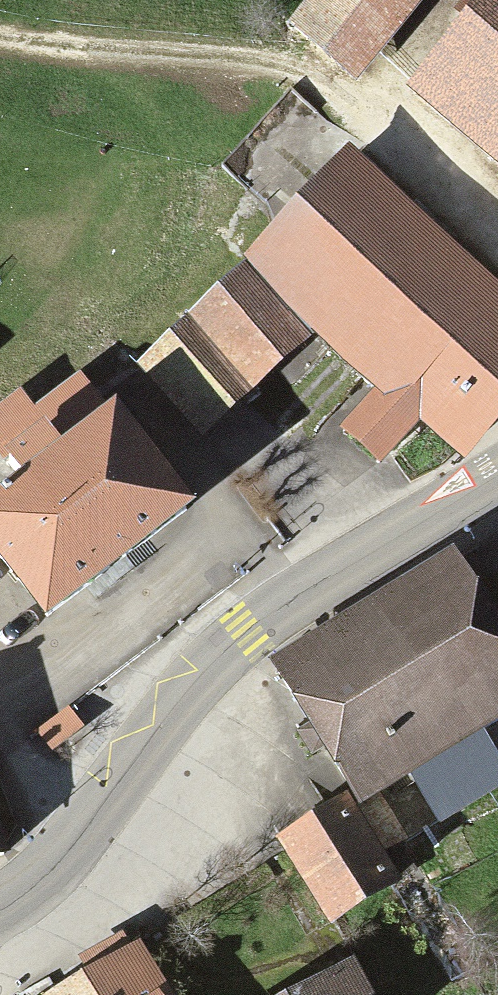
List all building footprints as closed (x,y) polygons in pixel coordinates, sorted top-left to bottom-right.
[(295,21),(357,72),(417,0),(313,0),(295,21)] [(417,78),(497,150),(497,0),(487,0),(417,78)] [(350,149),(246,264),(313,325),(386,390),(349,431),(380,459),(421,414),(464,453),(497,416),(497,283),(350,149)] [(246,264),(146,361),(203,427),(313,325),(246,264)] [(0,498),(0,549),(47,610),(189,501),(116,407),(109,412),(80,375),(33,411),(20,394),(0,409),(0,441),(28,476),(0,498)] [(281,661),(357,791),(497,710),(497,636),(454,561),(281,661)] [(72,706),(38,730),(53,750),(86,726),(72,706)] [(346,802),(285,839),(331,914),(392,877),(346,802)] [(48,994),(154,994),(123,947),(48,994)] [(307,994),(369,994),(356,970),(307,994)]
